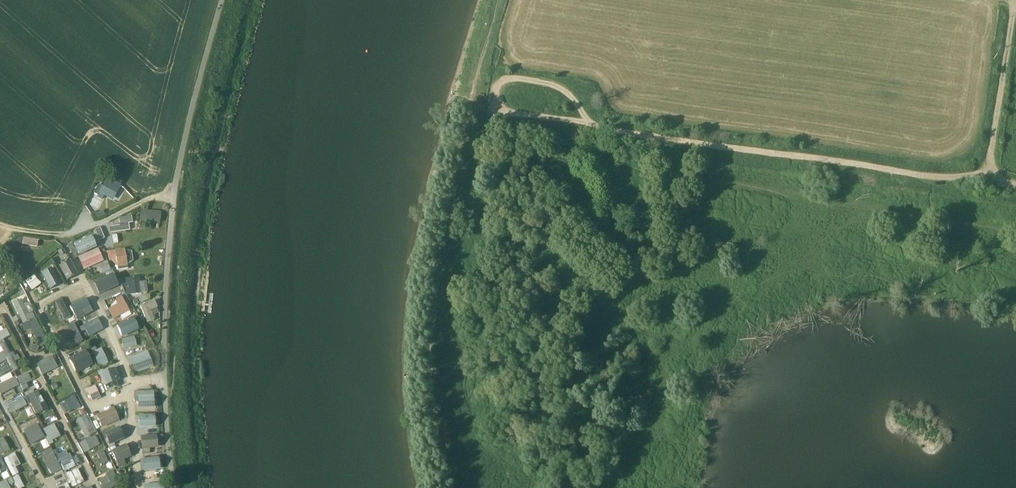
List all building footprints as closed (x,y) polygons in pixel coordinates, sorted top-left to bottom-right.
[(97,186),(92,195),(96,197),(96,198),(101,201),(104,196),(111,200),(118,187),(107,176),(101,188),(97,186)] [(90,199),(87,206),(94,210),(97,203),(90,199)] [(140,209),(139,223),(157,224),(158,214),(146,213),(146,209),(140,209)] [(118,227),(108,229),(109,235),(129,232),(128,225),(131,225),(130,218),(117,219),(118,227)] [(98,229),(93,231),(98,242),(103,240),(98,229)] [(90,237),(72,245),(78,257),(95,249),(90,237)] [(0,251),(0,256),(7,252),(9,255),(23,247),(36,249),(37,242),(21,239),(0,251)] [(96,252),(79,260),(84,270),(101,263),(96,252)] [(126,267),(124,252),(109,254),(110,263),(116,269),(117,272),(127,270),(126,267)] [(60,267),(57,268),(65,283),(77,277),(69,262),(66,264),(64,261),(59,264),(60,267)] [(12,266),(2,273),(7,280),(17,274),(12,266)] [(102,266),(93,270),(96,277),(108,271),(106,267),(103,268),(102,266)] [(51,272),(41,277),(49,292),(59,287),(51,272)] [(33,277),(24,283),(31,292),(40,285),(33,277)] [(110,280),(94,287),(99,298),(115,290),(110,280)] [(133,285),(133,280),(122,281),(125,297),(140,295),(138,284),(133,285)] [(116,306),(106,312),(112,322),(119,318),(121,320),(129,316),(127,313),(128,313),(120,298),(114,302),(116,306)] [(72,315),(89,308),(85,299),(69,305),(72,315)] [(61,300),(53,304),(62,322),(70,319),(61,300)] [(20,327),(34,320),(27,305),(23,307),(20,301),(12,305),(18,317),(11,320),(15,329),(20,327)] [(153,302),(139,308),(146,325),(153,322),(153,321),(154,320),(153,316),(158,315),(153,302)] [(34,320),(20,327),(24,334),(28,332),(29,335),(31,334),(39,349),(47,345),(34,320)] [(96,320),(78,330),(80,334),(84,332),(88,339),(102,331),(96,320)] [(134,331),(130,321),(116,328),(120,337),(134,331)] [(134,331),(120,337),(121,339),(137,332),(133,321),(130,321),(134,331)] [(72,325),(59,331),(62,338),(66,336),(68,341),(77,336),(72,325)] [(5,362),(7,366),(6,366),(6,365),(0,369),(0,378),(9,373),(10,371),(11,374),(18,371),(15,365),(17,364),(12,354),(9,355),(1,341),(4,340),(0,333),(0,365),(5,362)] [(133,339),(120,343),(122,350),(134,347),(133,342),(137,341),(137,338),(133,339)] [(100,351),(92,355),(98,369),(106,365),(100,351)] [(85,352),(68,360),(75,375),(92,367),(85,352)] [(130,358),(125,360),(128,368),(131,367),(134,374),(149,369),(144,355),(131,360),(130,358)] [(51,358),(35,365),(41,377),(56,369),(51,358)] [(113,370),(98,376),(103,388),(104,387),(105,392),(117,388),(115,383),(118,382),(113,370)] [(27,374),(16,380),(22,392),(28,390),(25,385),(31,382),(27,374)] [(0,386),(0,396),(18,387),(14,379),(0,386)] [(94,387),(86,391),(92,403),(100,399),(94,387)] [(32,391),(23,395),(35,416),(43,412),(40,407),(43,405),(37,392),(33,394),(32,391)] [(151,394),(133,394),(133,405),(136,405),(136,409),(151,409),(151,394)] [(74,398),(58,406),(63,416),(74,411),(74,412),(80,409),(74,398)] [(15,404),(6,409),(10,416),(26,408),(21,399),(14,403),(15,404)] [(112,409),(95,417),(101,430),(118,422),(112,409)] [(87,416),(75,422),(85,439),(95,434),(90,424),(89,425),(88,423),(90,422),(87,416)] [(152,418),(134,418),(134,424),(138,424),(138,428),(152,428),(152,418)] [(37,426),(23,433),(30,446),(44,439),(37,426)] [(53,426),(42,431),(47,441),(46,441),(49,447),(52,445),(51,442),(60,438),(53,426)] [(118,428),(103,435),(109,447),(124,440),(118,428)] [(94,437),(78,445),(83,455),(99,446),(94,437)] [(153,438),(140,440),(141,456),(149,455),(148,449),(154,448),(153,438)] [(0,440),(0,457),(9,452),(2,439),(0,440)] [(45,441),(38,444),(42,452),(49,449),(45,441)] [(124,446),(110,452),(118,470),(125,467),(123,462),(130,458),(124,446)] [(54,458),(57,465),(59,464),(64,473),(74,468),(68,455),(67,456),(65,452),(54,458)] [(102,452),(96,455),(101,466),(107,463),(102,452)] [(57,465),(54,458),(51,454),(41,460),(51,477),(61,471),(57,465)] [(14,457),(2,464),(5,468),(6,467),(11,476),(20,471),(14,457)] [(141,460),(139,460),(140,473),(157,470),(155,460),(142,462),(141,460)] [(77,470),(71,473),(77,486),(83,484),(77,470)] [(7,481),(9,487),(13,485),(15,487),(18,487),(27,483),(20,472),(9,478),(10,479),(7,481)] [(97,482),(100,487),(114,487),(119,485),(112,472),(104,476),(105,477),(97,482)] [(62,474),(67,485),(70,484),(72,487),(74,487),(76,487),(70,473),(66,475),(65,473),(62,474)]
